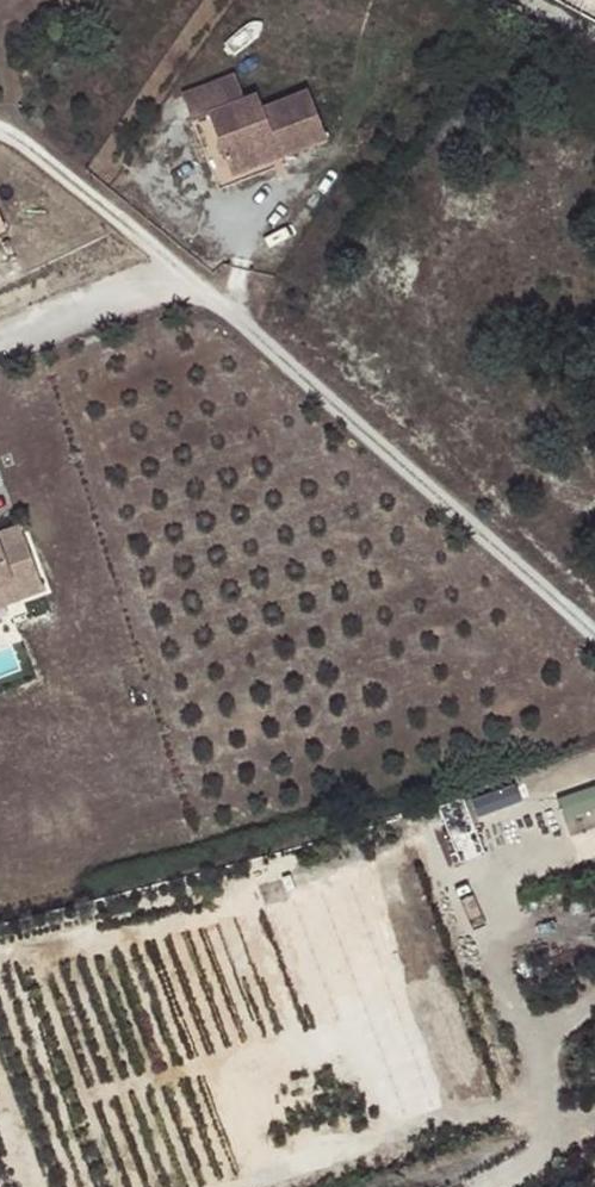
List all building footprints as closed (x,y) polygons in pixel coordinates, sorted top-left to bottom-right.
[(189,93),(199,119),(215,113),(233,159),(281,140),(286,154),(334,135),(315,88),(270,106),(264,92),(251,97),(242,73),(189,93)] [(281,140),(233,159),(239,172),(286,154),(281,140)] [(1,586),(7,604),(45,591),(20,526),(0,534),(0,586),(1,586)] [(568,816),(594,810),(594,786),(562,794),(568,816)]
